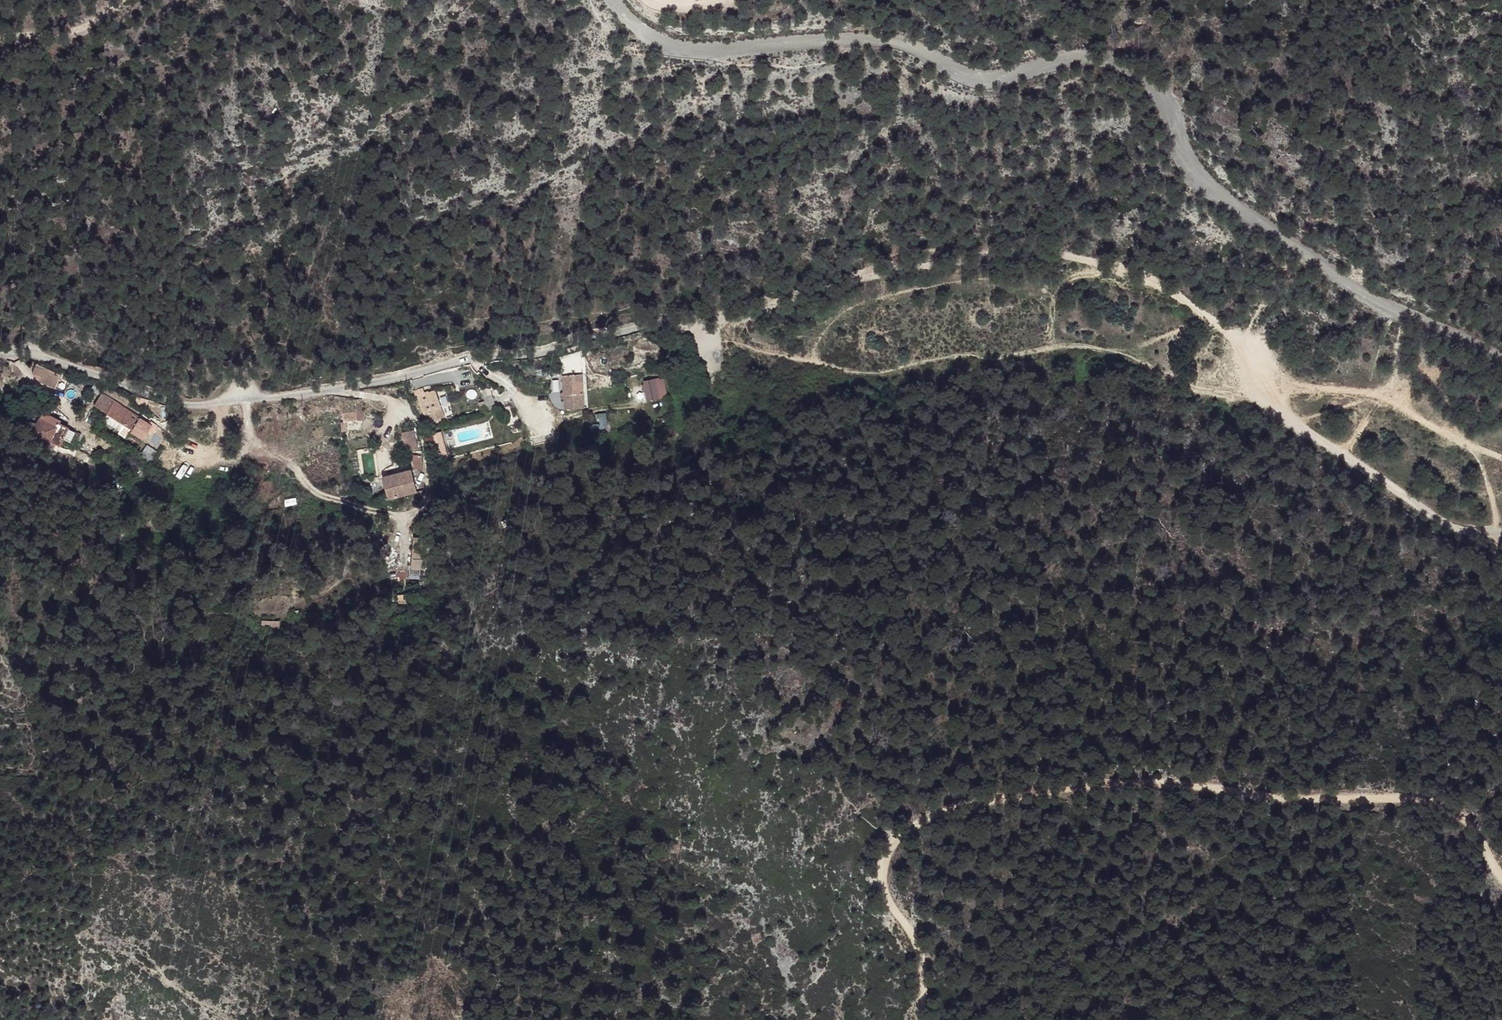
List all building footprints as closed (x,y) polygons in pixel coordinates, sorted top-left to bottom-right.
[(581,364),(579,355),(557,357),(558,375),(572,373),(573,364),(581,364)] [(663,377),(641,381),(645,401),(667,397),(663,377)] [(76,388),(55,384),(54,393),(73,398),(76,388)] [(101,393),(92,407),(131,430),(139,415),(101,393)] [(436,400),(419,405),(424,422),(441,419),(436,400)] [(77,431),(42,414),(34,433),(68,450),(77,431)] [(402,432),(404,450),(417,448),(414,430),(402,432)] [(441,431),(430,434),(438,462),(450,459),(441,431)] [(386,486),(397,484),(396,477),(404,477),(402,466),(384,470),(386,486)] [(409,568),(424,570),(428,538),(413,537),(409,568)] [(398,604),(410,601),(408,594),(397,596),(398,604)] [(279,629),(279,620),(261,620),(260,629),(279,629)]
